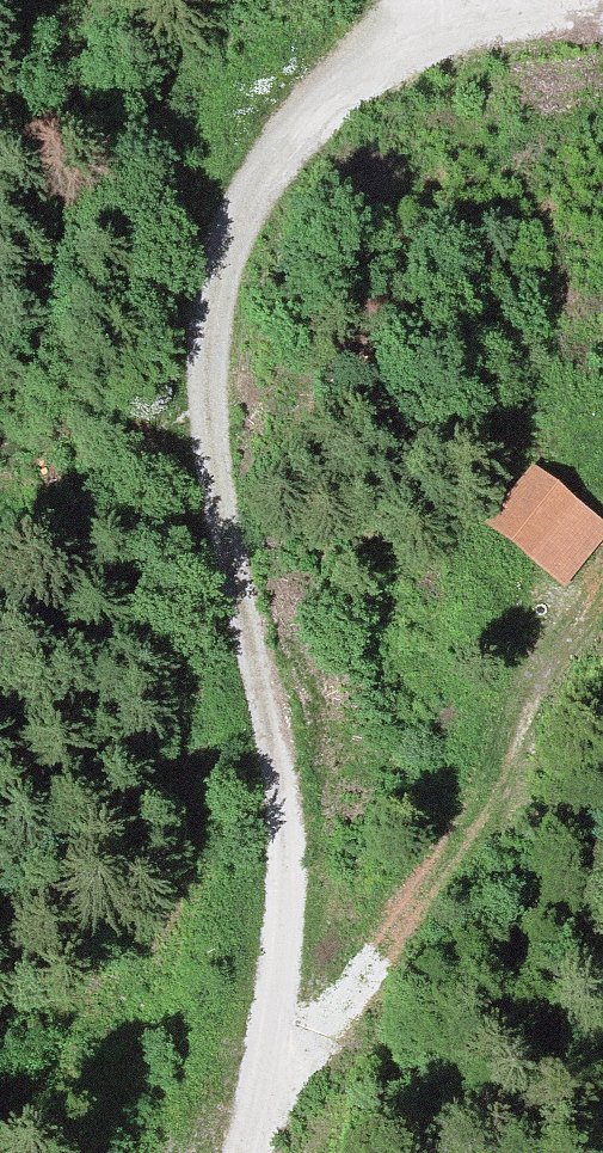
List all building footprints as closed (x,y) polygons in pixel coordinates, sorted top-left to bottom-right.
[(546,457),(488,526),(558,585),(602,531),(602,504),(546,457)]
